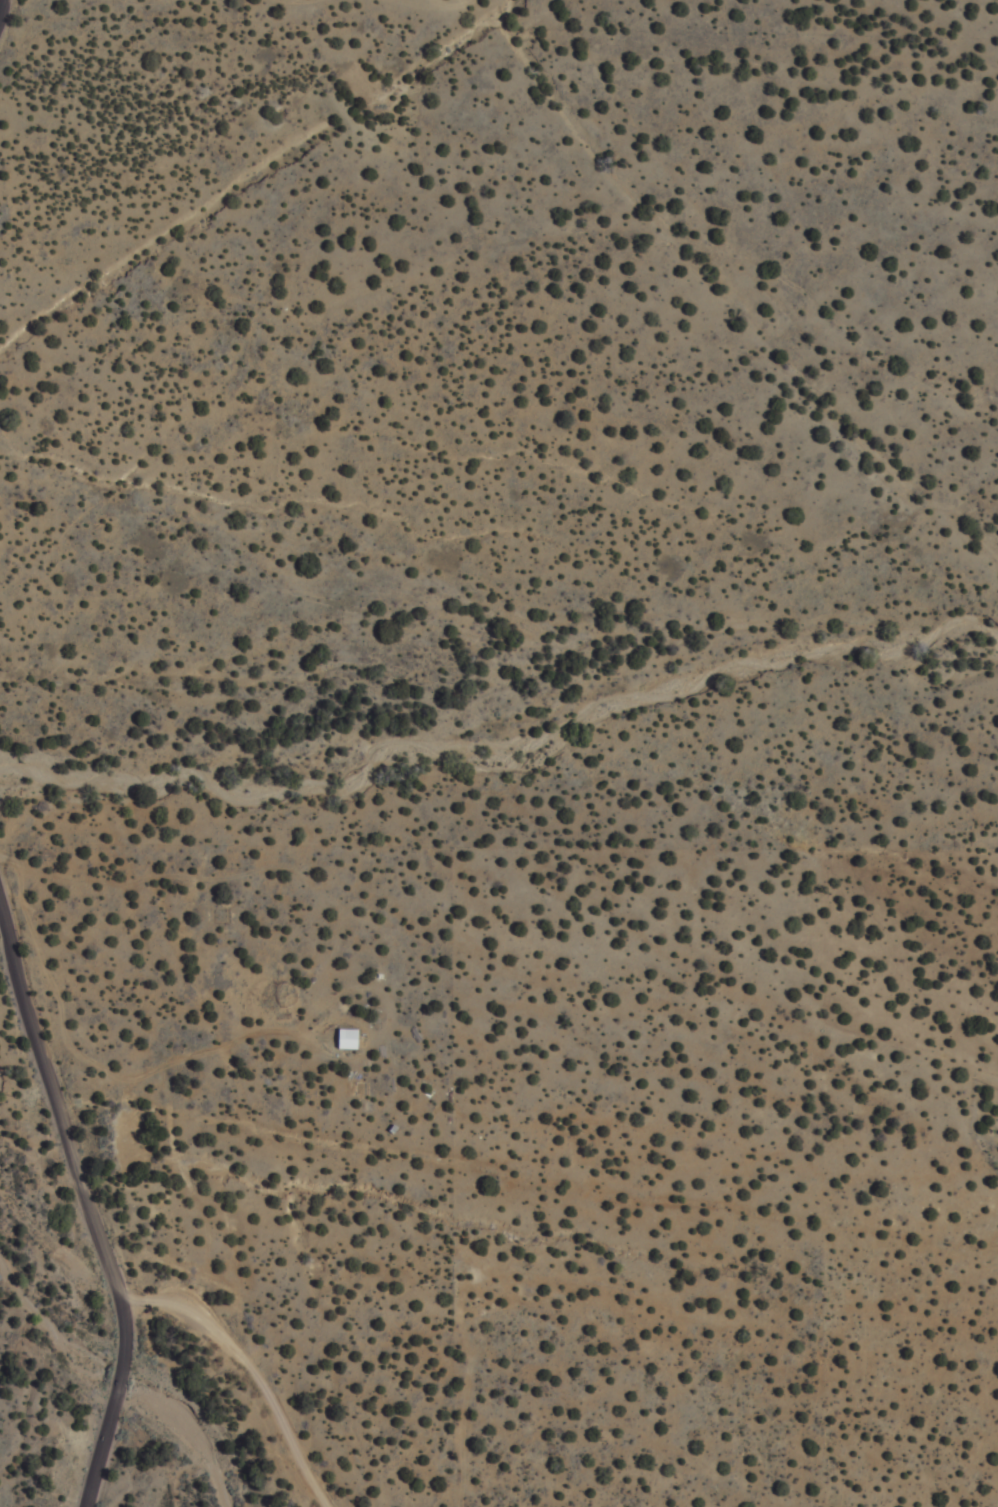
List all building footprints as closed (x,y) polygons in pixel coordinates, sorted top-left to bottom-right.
[(364,1048),(364,1028),(344,1028),(344,1048),(364,1048)]
